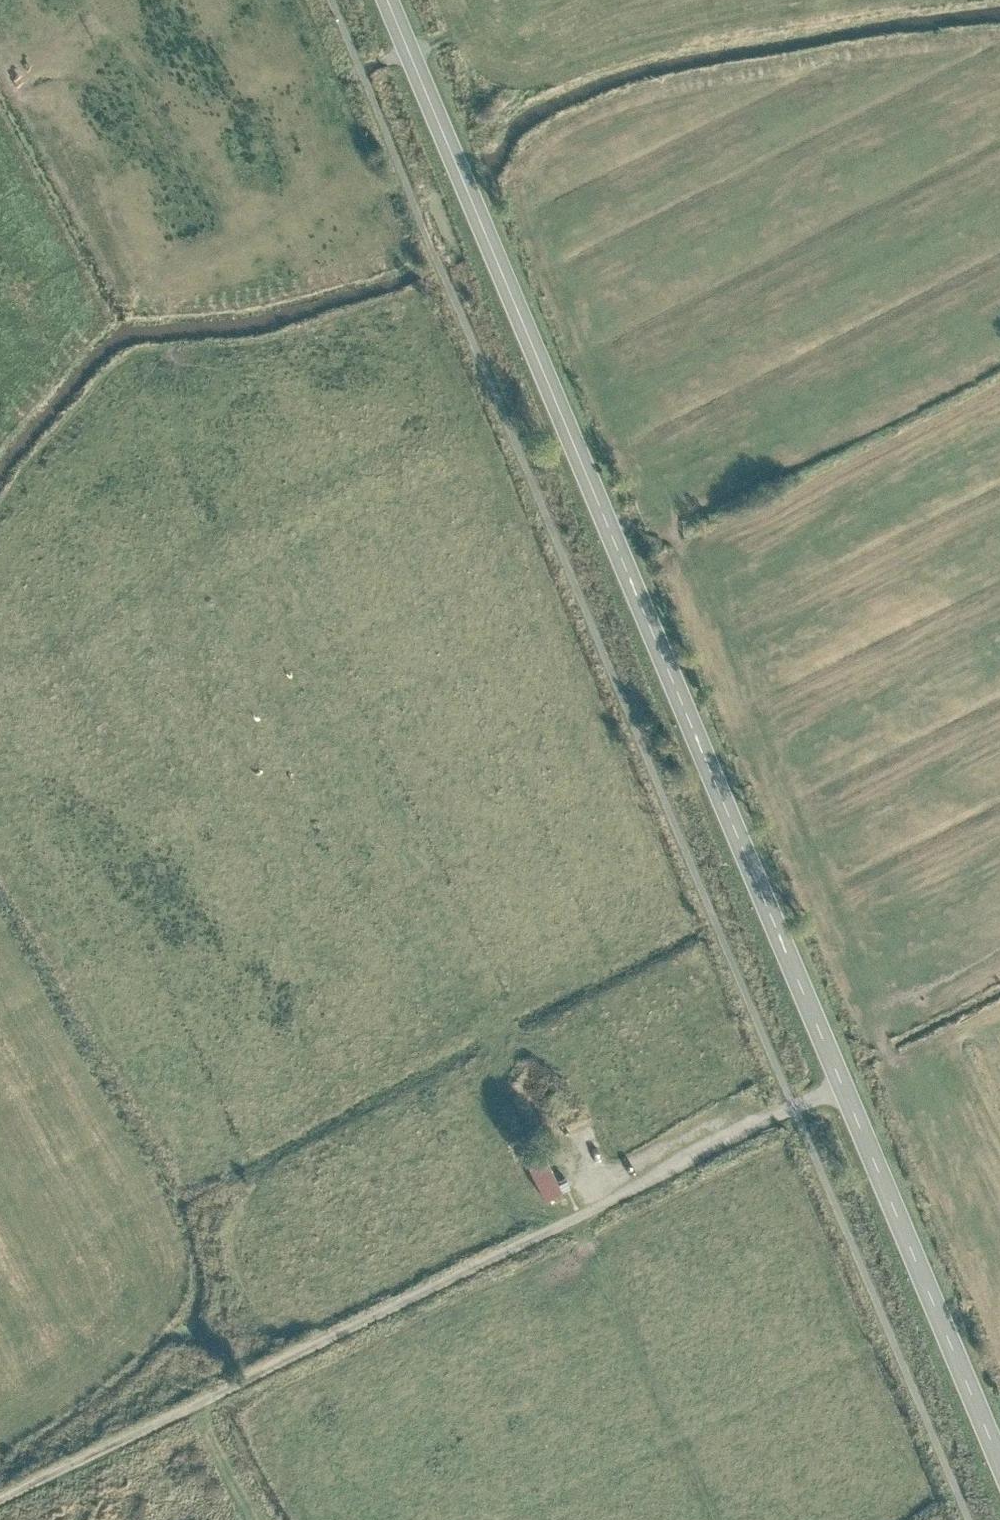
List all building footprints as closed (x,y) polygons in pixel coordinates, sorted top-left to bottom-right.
[(526,1164),(542,1197),(561,1188),(545,1155),(526,1164)]
